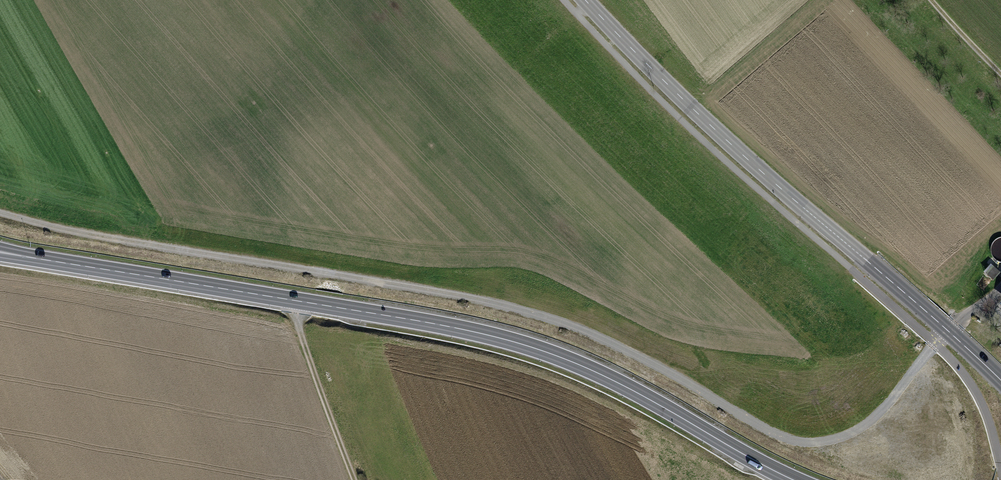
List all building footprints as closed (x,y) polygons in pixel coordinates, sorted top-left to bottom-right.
[(987,276),(992,280),(999,273),(993,268),(987,276)]
